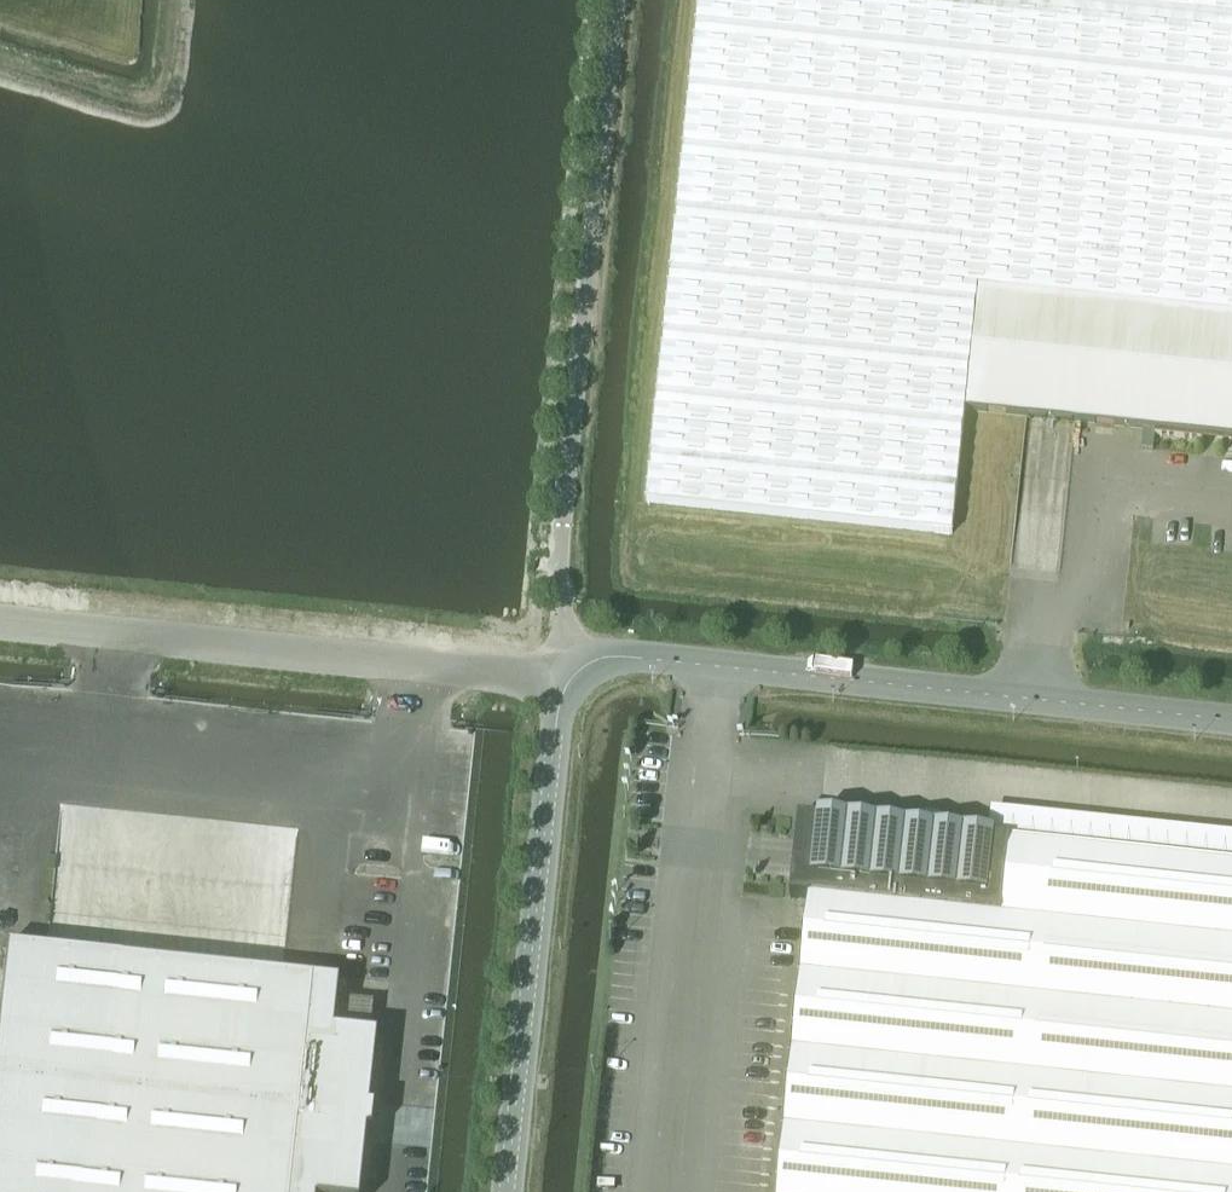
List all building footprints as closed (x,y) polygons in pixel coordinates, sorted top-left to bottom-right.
[(646,503),(952,535),(965,411),(978,288),(1231,314),(1231,0),(699,0),(646,503)] [(978,288),(965,411),(1155,431),(1154,436),(1231,444),(1231,314),(978,288)] [(778,1191),(1231,1191),(1231,865),(994,840),(994,835),(818,816),(818,822),(798,820),(790,899),(809,901),(778,1191)] [(0,991),(0,1191),(363,1191),(369,1135),(374,1136),(377,1112),(372,1111),(379,1039),(372,1038),(336,1034),(340,1001),(341,985),(283,979),(282,979),(46,954),(45,954),(4,950),(0,991)]
